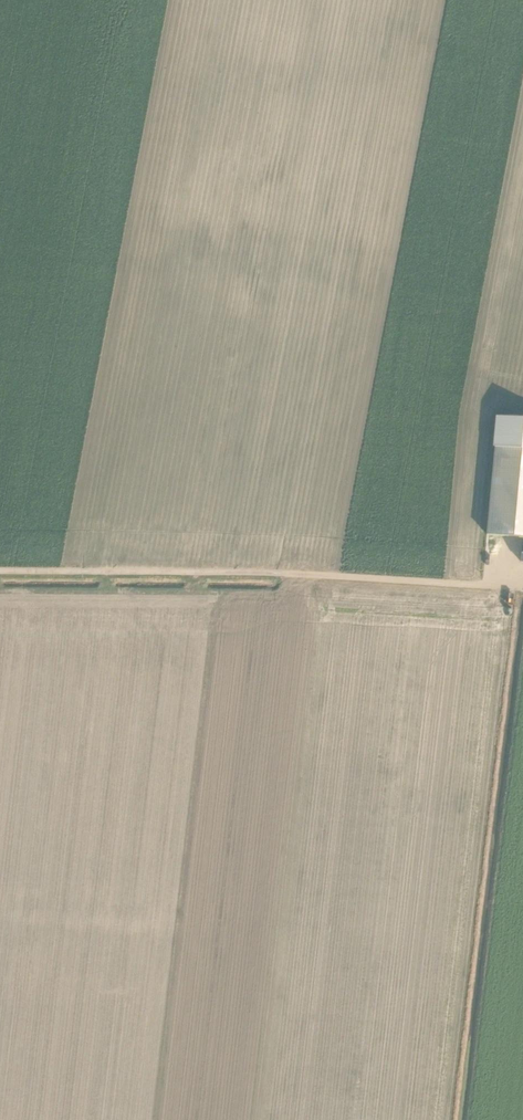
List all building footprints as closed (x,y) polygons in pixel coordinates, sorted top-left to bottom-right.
[(496,415),(494,446),(495,446),(487,533),(522,537),(522,418),(496,415)]
